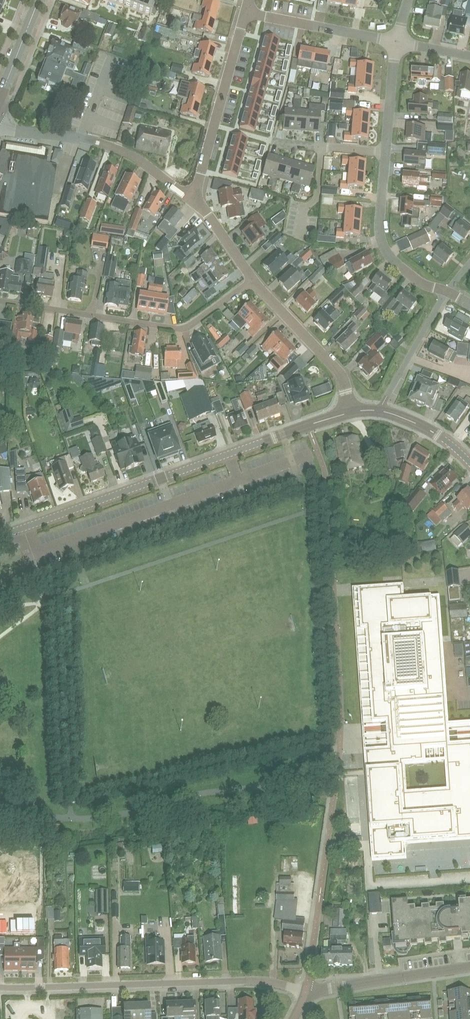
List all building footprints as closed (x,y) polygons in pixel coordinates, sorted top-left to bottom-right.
[(151,14),(156,0),(114,0),(151,14)] [(215,19),(219,4),(205,0),(203,0),(201,8),(206,9),(204,16),(215,19)] [(341,5),(356,8),(358,0),(342,0),(341,5)] [(441,19),(441,16),(443,8),(437,7),(438,4),(430,3),(429,7),(427,14),(427,13),(424,26),(439,29),(441,19)] [(180,5),(179,10),(195,14),(197,9),(180,5)] [(105,26),(107,21),(98,18),(99,16),(83,10),(82,13),(80,13),(81,12),(74,10),(74,11),(65,8),(60,20),(63,22),(62,23),(62,26),(63,27),(65,29),(67,29),(68,28),(70,26),(70,24),(75,26),(78,19),(83,21),(84,19),(97,23),(105,26)] [(179,10),(168,9),(167,21),(178,21),(179,10)] [(466,25),(467,20),(462,19),(464,12),(454,10),(453,17),(452,23),(452,22),(449,33),(464,36),(466,25)] [(215,19),(204,16),(202,23),(197,22),(195,30),(211,34),(215,19)] [(147,41),(151,31),(142,28),(142,30),(125,23),(122,32),(147,41)] [(109,24),(105,33),(111,35),(115,26),(109,24)] [(150,39),(159,42),(162,35),(163,35),(165,28),(156,25),(154,32),(152,32),(150,39)] [(173,25),(171,35),(182,38),(185,29),(173,25)] [(262,44),(277,48),(280,40),(265,36),(262,44)] [(72,48),(92,55),(95,48),(75,40),(72,48)] [(52,42),(45,61),(66,69),(73,50),(52,42)] [(200,59),(211,62),(215,47),(200,43),(198,50),(195,49),(193,57),(200,59)] [(275,56),(277,48),(262,44),(260,52),(275,56)] [(311,69),(315,51),(300,48),(298,60),(297,67),(304,68),(304,67),(311,69)] [(315,51),(311,69),(319,70),(319,71),(326,72),(327,65),(330,54),(315,51)] [(273,63),(275,56),(260,52),(258,59),(273,63)] [(211,62),(200,59),(198,66),(194,65),(192,73),(207,77),(211,62)] [(256,67),(271,71),(273,63),(258,59),(256,67)] [(338,72),(340,60),(334,59),(332,74),(342,76),(342,73),(338,72)] [(356,77),(371,78),(373,65),(358,64),(358,61),(350,60),(350,67),(357,68),(357,76),(356,77)] [(59,88),(63,76),(66,70),(66,69),(45,61),(38,81),(39,81),(37,86),(45,88),(46,84),(59,88)] [(184,65),(173,62),(171,70),(182,73),(184,65)] [(269,78),(271,71),(256,67),(254,74),(269,78)] [(441,82),(442,69),(433,68),(433,71),(429,71),(429,68),(413,67),(412,77),(412,79),(441,82)] [(294,83),(296,71),(290,70),(288,82),(294,83)] [(77,89),(80,82),(83,83),(86,77),(81,75),(76,73),(73,79),(71,87),(77,89)] [(139,73),(135,85),(141,87),(141,86),(144,75),(139,73)] [(254,74),(252,82),(267,86),(269,78),(254,74)] [(459,97),(460,91),(469,93),(469,76),(462,74),(460,82),(455,81),(456,90),(455,96),(459,97)] [(326,93),(329,77),(317,75),(315,91),(326,93)] [(371,78),(356,77),(356,86),(348,85),(348,92),(356,93),(356,90),(370,92),(371,78)] [(454,92),(453,77),(445,78),(445,92),(454,92)] [(250,89),(265,93),(267,86),(252,82),(250,89)] [(329,98),(344,100),(345,91),(335,90),(335,83),(330,82),(329,98)] [(189,100),(200,103),(204,88),(189,84),(186,92),(191,93),(189,100)] [(154,96),(156,91),(145,88),(141,87),(135,85),(132,93),(129,105),(139,108),(143,93),(154,96)] [(263,101),(265,93),(250,89),(248,97),(263,101)] [(327,105),(328,94),(310,91),(310,96),(322,98),(321,104),(327,105)] [(261,109),(263,101),(248,97),(246,104),(261,109)] [(200,103),(189,100),(187,107),(183,106),(181,114),(196,118),(200,103)] [(330,100),(329,111),(341,112),(342,101),(330,100)] [(409,113),(427,114),(428,107),(433,108),(433,102),(418,101),(418,103),(410,103),(409,113)] [(244,112),(259,116),(261,109),(246,104),(244,112)] [(308,111),(306,132),(307,132),(307,130),(314,131),(314,132),(319,133),(321,112),(324,112),(325,106),(309,104),(308,111)] [(131,126),(136,109),(127,106),(122,123),(131,126)] [(295,129),(296,110),(284,109),(283,130),(288,130),(288,129),(295,129)] [(353,125),(367,127),(368,113),(354,112),(354,109),(346,109),(346,119),(353,120),(353,125)] [(296,110),(295,129),(302,130),(302,131),(306,132),(308,111),(296,110)] [(257,124),(259,116),(244,112),(242,119),(257,124)] [(437,122),(452,123),(453,115),(438,114),(437,122)] [(239,127),(254,132),(257,124),(242,119),(239,127)] [(452,125),(452,123),(437,122),(437,131),(446,132),(445,141),(453,142),(454,132),(453,131),(453,125),(452,125)] [(367,127),(353,125),(352,134),(345,133),(344,141),(352,141),(352,139),(366,140),(367,127)] [(423,141),(425,128),(419,128),(419,126),(408,125),(407,140),(423,141)] [(136,149),(166,155),(171,132),(141,126),(136,149)] [(248,139),(233,135),(231,143),(246,147),(248,139)] [(228,150),(243,155),(246,147),(231,143),(228,150)] [(427,155),(445,156),(446,144),(428,143),(427,155)] [(5,144),(4,151),(1,150),(0,153),(0,215),(47,223),(56,166),(46,164),(48,151),(41,150),(5,144)] [(241,162),(243,155),(228,150),(226,158),(241,162)] [(61,153),(56,151),(55,151),(52,162),(58,164),(61,153)] [(425,167),(426,155),(420,155),(420,154),(406,153),(405,165),(425,167)] [(262,174),(268,176),(274,178),(279,159),(273,157),(273,155),(268,154),(262,174)] [(348,174),(363,175),(365,162),(350,161),(350,158),(343,157),(342,164),(349,165),(348,174)] [(224,165),(239,170),(241,162),(226,158),(224,165)] [(280,179),(285,181),(291,161),(287,160),(287,161),(279,159),(274,178),(280,179)] [(83,161),(74,185),(86,190),(95,165),(83,161)] [(291,161),(285,181),(293,183),(297,184),(302,165),(296,163),(296,162),(291,161)] [(222,173),(237,178),(239,170),(224,165),(222,173)] [(310,167),(302,165),(297,184),(301,185),(309,187),(315,167),(310,166),(310,167)] [(106,198),(115,172),(105,168),(96,194),(106,198)] [(432,179),(446,180),(447,173),(433,172),(432,179)] [(363,175),(348,174),(348,182),(341,182),(340,189),(348,190),(348,187),(362,188),(363,175)] [(404,174),(403,186),(418,188),(418,190),(426,191),(427,183),(428,176),(420,176),(420,175),(404,174)] [(126,176),(114,201),(127,208),(139,182),(126,176)] [(61,206),(68,208),(74,188),(67,186),(61,206)] [(321,194),(335,195),(335,188),(321,187),(321,194)] [(224,191),(219,192),(222,208),(227,207),(229,219),(240,217),(238,203),(242,203),(241,190),(231,192),(230,188),(224,189),(224,191)] [(250,192),(251,200),(262,203),(265,192),(251,188),(250,192)] [(143,210),(154,217),(165,198),(154,192),(143,210)] [(430,206),(441,207),(442,197),(431,195),(430,206)] [(97,203),(87,199),(80,219),(90,222),(97,203)] [(412,226),(418,226),(420,211),(424,211),(425,204),(413,203),(413,201),(402,200),(400,216),(404,216),(403,226),(412,226)] [(445,218),(448,220),(455,211),(447,204),(429,227),(433,230),(436,233),(439,230),(436,228),(445,218)] [(345,222),(360,223),(361,210),(346,209),(346,206),(338,205),(338,213),(345,213),(345,222)] [(135,233),(142,212),(135,209),(128,230),(135,233)] [(173,228),(182,217),(173,210),(164,220),(168,224),(164,229),(169,232),(173,228)] [(242,234),(247,240),(246,241),(249,246),(250,245),(251,247),(264,238),(258,230),(266,224),(258,214),(248,221),(249,221),(253,226),(242,234)] [(55,224),(62,227),(64,220),(57,218),(55,224)] [(469,232),(469,229),(461,222),(456,218),(448,227),(453,231),(464,240),(469,232)] [(1,227),(10,228),(13,222),(0,220),(0,226),(1,227)] [(360,223),(345,222),(344,230),(336,230),(336,237),(344,238),(344,235),(358,236),(360,223)] [(111,226),(110,234),(123,236),(124,228),(111,226)] [(185,245),(175,254),(181,262),(185,258),(182,254),(184,253),(185,253),(198,241),(195,237),(197,235),(190,227),(178,237),(185,245)] [(413,251),(431,242),(425,229),(407,238),(413,251)] [(272,246),(281,238),(276,233),(267,241),(272,246)] [(93,235),(91,246),(107,249),(109,237),(93,235)] [(438,251),(434,255),(435,256),(433,258),(442,266),(444,263),(445,264),(453,254),(442,245),(442,246),(437,242),(433,247),(438,251)] [(54,275),(45,274),(49,248),(38,247),(35,268),(40,269),(38,280),(37,281),(35,294),(52,297),(54,283),(53,283),(54,275)] [(14,260),(17,254),(10,250),(7,255),(14,260)] [(304,263),(312,255),(307,250),(299,257),(304,263)] [(200,277),(219,263),(210,251),(200,258),(205,264),(200,268),(200,269),(190,276),(193,281),(184,287),(187,291),(196,284),(195,283),(199,281),(201,278),(200,277)] [(278,251),(263,265),(273,276),(287,262),(290,265),(302,253),(300,251),(297,254),(296,252),(292,256),(288,252),(283,257),(278,251)] [(349,263),(345,264),(351,275),(372,264),(366,253),(349,262),(349,263)] [(32,266),(33,255),(24,254),(23,261),(16,260),(15,270),(15,273),(25,274),(25,284),(31,284),(33,266),(32,266)] [(333,271),(344,266),(338,254),(327,260),(333,271)] [(114,279),(117,259),(106,257),(103,277),(114,279)] [(228,275),(219,263),(200,277),(201,278),(199,281),(201,279),(204,282),(208,279),(205,274),(209,270),(213,276),(218,282),(228,275)] [(313,284),(326,271),(321,266),(308,280),(313,284)] [(138,268),(136,287),(143,288),(145,276),(144,276),(145,269),(138,268)] [(291,271),(278,282),(287,292),(300,281),(302,282),(306,278),(303,275),(298,269),(293,273),(291,271)] [(17,292),(19,277),(12,276),(13,272),(0,270),(0,289),(17,292)] [(69,291),(67,299),(80,301),(83,281),(86,281),(87,273),(77,271),(76,279),(71,278),(70,284),(68,284),(67,291),(69,291)] [(386,293),(384,291),(390,283),(378,273),(371,282),(373,284),(369,289),(381,299),(386,293)] [(117,307),(118,300),(128,301),(131,282),(116,280),(115,285),(107,284),(104,305),(117,307)] [(156,284),(151,312),(165,315),(166,309),(168,298),(160,296),(163,281),(155,280),(155,281),(156,284)] [(156,284),(155,281),(154,285),(151,285),(150,291),(148,290),(147,294),(139,293),(138,304),(137,310),(151,312),(156,284)] [(357,284),(348,292),(355,298),(363,290),(357,284)] [(333,306),(347,292),(341,286),(327,300),(333,306)] [(183,289),(178,294),(182,298),(187,293),(183,289)] [(296,302),(307,313),(315,305),(311,301),(316,296),(310,290),(305,295),(304,294),(296,302)] [(381,310),(387,314),(390,316),(393,312),(397,316),(399,313),(402,315),(406,315),(409,311),(416,302),(403,292),(396,301),(396,302),(393,306),(387,301),(381,310)] [(182,300),(188,305),(192,300),(187,295),(182,300)] [(247,324),(259,312),(250,303),(231,321),(240,330),(247,324)] [(361,307),(357,311),(358,311),(353,315),(358,320),(361,318),(363,321),(370,314),(362,306),(361,307)] [(324,331),(333,323),(328,319),(333,314),(328,309),(324,314),(322,312),(314,320),(324,331)] [(268,322),(259,312),(247,324),(251,328),(247,331),(253,337),(268,322)] [(17,344),(18,336),(28,338),(28,342),(36,343),(37,331),(30,330),(32,316),(23,315),(22,318),(17,317),(15,317),(13,324),(14,324),(11,344),(17,344)] [(464,324),(450,316),(444,327),(451,331),(448,335),(461,343),(469,327),(464,324)] [(72,341),(78,342),(79,335),(81,324),(66,321),(64,332),(54,331),(52,348),(61,349),(62,341),(72,343),(72,341)] [(341,338),(336,343),(345,352),(356,341),(351,335),(357,329),(353,324),(340,336),(341,338)] [(101,347),(104,327),(91,325),(89,340),(92,341),(91,344),(91,345),(101,347)] [(388,334),(383,329),(378,335),(383,339),(388,334)] [(274,353),(286,341),(277,331),(262,346),(267,352),(270,349),(274,353)] [(128,354),(145,356),(146,350),(143,349),(146,334),(134,332),(131,347),(129,347),(128,354)] [(220,349),(230,340),(225,335),(215,344),(220,349)] [(404,340),(399,335),(394,339),(399,345),(404,340)] [(51,350),(53,337),(42,336),(41,349),(51,350)] [(205,338),(192,345),(199,358),(194,361),(201,374),(211,368),(208,361),(215,357),(205,338)] [(296,351),(286,341),(274,353),(284,362),(296,351)] [(455,352),(435,342),(433,347),(431,348),(430,350),(429,351),(430,351),(430,352),(429,354),(449,363),(455,352)] [(237,358),(248,349),(243,343),(232,353),(237,358)] [(469,348),(469,345),(458,343),(456,356),(469,357),(469,348)] [(251,359),(258,352),(253,346),(241,358),(244,361),(249,357),(251,359)] [(178,360),(180,360),(180,350),(171,350),(171,347),(166,347),(166,350),(164,350),(164,360),(170,361),(170,367),(177,367),(178,360)] [(97,375),(101,351),(93,350),(90,374),(97,375)] [(366,357),(358,365),(363,371),(362,372),(366,376),(368,375),(369,376),(377,368),(372,363),(377,358),(372,354),(367,359),(366,357)] [(303,361),(308,367),(314,362),(310,356),(303,361)] [(284,365),(276,357),(269,364),(277,372),(284,365)] [(198,379),(192,363),(186,365),(188,371),(177,372),(177,380),(198,379)] [(293,364),(281,375),(287,381),(298,370),(293,364)] [(134,379),(150,381),(152,368),(136,366),(134,379)] [(249,382),(265,379),(263,366),(260,366),(247,379),(249,382)] [(430,380),(420,375),(416,385),(413,386),(411,391),(412,394),(410,400),(416,402),(417,405),(422,407),(425,406),(434,410),(440,396),(437,394),(439,387),(429,383),(430,380)] [(95,393),(103,391),(92,378),(81,377),(95,393)] [(201,379),(166,382),(169,398),(176,420),(187,416),(189,420),(212,412),(203,388),(204,387),(201,379)] [(129,381),(123,383),(128,398),(134,396),(129,381)] [(319,387),(322,395),(332,392),(329,383),(319,387)] [(167,399),(162,384),(156,386),(161,401),(167,399)] [(295,405),(308,400),(305,389),(304,390),(302,384),(290,389),(292,394),(290,394),(295,405)] [(264,405),(268,418),(280,414),(275,401),(269,403),(267,397),(266,397),(264,392),(260,393),(262,399),(264,405)] [(286,404),(282,392),(275,394),(279,406),(286,404)] [(239,396),(244,411),(253,408),(248,393),(239,396)] [(219,396),(221,404),(229,403),(227,394),(219,396)] [(224,412),(218,396),(210,400),(211,404),(212,403),(216,415),(224,412)] [(459,398),(446,415),(447,416),(447,418),(449,419),(449,420),(451,419),(456,423),(469,405),(459,398)] [(228,417),(233,430),(235,429),(236,430),(239,429),(239,427),(246,425),(236,399),(231,401),(235,414),(228,417)] [(268,418),(264,405),(252,410),(257,422),(268,418)] [(66,434),(84,428),(81,417),(74,419),(70,409),(59,413),(66,434)] [(209,422),(193,427),(199,443),(209,439),(212,439),(213,438),(215,437),(211,425),(210,426),(209,422)] [(169,423),(158,427),(169,457),(178,454),(177,452),(179,451),(169,423)] [(91,440),(97,456),(106,453),(97,426),(89,429),(93,440),(91,440)] [(158,427),(147,431),(157,459),(159,458),(160,460),(169,457),(158,427)] [(122,439),(133,467),(139,465),(139,463),(143,462),(133,435),(122,439)] [(358,436),(335,439),(342,471),(365,467),(363,455),(361,456),(358,436)] [(133,467),(122,439),(111,443),(121,470),(125,468),(126,470),(133,467)] [(78,449),(81,457),(89,454),(85,446),(78,449)] [(429,462),(427,461),(431,455),(418,447),(412,457),(409,461),(415,465),(424,471),(429,462)] [(69,456),(57,460),(60,469),(52,472),(57,486),(56,488),(62,493),(68,488),(74,485),(68,470),(73,468),(69,456)] [(96,461),(83,466),(86,473),(87,472),(91,482),(104,477),(100,467),(99,467),(96,461)] [(397,469),(396,461),(379,464),(381,472),(397,469)] [(407,484),(412,467),(402,465),(397,481),(407,484)] [(9,469),(0,468),(0,492),(11,491),(9,469)] [(439,483),(445,489),(458,478),(449,468),(441,474),(440,473),(435,479),(436,479),(431,484),(435,488),(439,483)] [(34,504),(44,500),(44,502),(48,500),(47,499),(49,498),(40,474),(31,477),(31,476),(25,477),(25,470),(15,470),(17,493),(26,492),(29,497),(31,496),(34,504)] [(272,482),(282,479),(280,474),(271,477),(272,482)] [(412,513),(426,495),(417,488),(403,506),(412,513)] [(459,511),(464,506),(468,510),(469,509),(469,491),(469,489),(458,499),(459,500),(454,505),(459,511)] [(443,522),(452,514),(442,503),(433,512),(443,522)] [(465,524),(453,535),(454,536),(450,539),(458,548),(462,544),(468,539),(469,541),(469,530),(465,524)] [(434,540),(417,543),(417,552),(422,551),(422,554),(437,551),(434,540)] [(459,570),(446,571),(448,588),(460,587),(459,570)] [(449,742),(449,738),(450,738),(451,738),(452,738),(453,738),(454,737),(454,736),(454,735),(454,734),(454,733),(454,732),(453,731),(452,731),(451,731),(450,731),(449,731),(448,726),(449,726),(440,596),(402,598),(402,586),(403,586),(403,584),(358,587),(358,589),(360,589),(362,627),(361,627),(361,628),(368,628),(374,721),(372,721),(372,722),(387,721),(387,724),(386,724),(385,724),(384,724),(383,724),(383,725),(383,726),(382,726),(382,729),(383,729),(383,730),(384,731),(385,731),(386,731),(387,731),(388,731),(389,748),(364,749),(365,771),(367,771),(370,805),(371,820),(372,833),(372,843),(371,843),(372,860),(373,860),(373,858),(405,856),(405,858),(406,858),(405,842),(469,837),(469,742),(450,743),(444,743),(444,745),(447,789),(407,792),(405,762),(424,760),(424,762),(426,762),(425,746),(443,745),(444,745),(444,743),(449,743),(449,742)] [(450,619),(467,617),(467,605),(449,606),(450,619)] [(454,644),(455,656),(463,655),(462,643),(454,644)] [(163,844),(152,846),(153,854),(164,852),(163,844)] [(36,854),(24,854),(24,877),(36,877),(36,854)] [(277,884),(277,899),(294,899),(295,884),(291,884),(291,878),(280,878),(280,884),(277,884)] [(138,893),(138,882),(123,882),(123,893),(138,893)] [(108,914),(108,890),(95,890),(96,914),(108,914)] [(380,894),(368,895),(369,915),(381,914),(380,894)] [(469,937),(469,902),(467,902),(466,896),(459,897),(460,908),(444,909),(444,904),(436,905),(437,909),(429,910),(429,906),(422,906),(423,910),(415,911),(415,906),(408,907),(408,900),(391,901),(395,947),(396,948),(396,949),(397,951),(398,952),(399,952),(401,953),(402,953),(403,953),(405,953),(406,953),(407,952),(408,952),(409,951),(410,950),(411,948),(411,947),(411,946),(411,943),(469,937)] [(225,931),(224,915),(223,905),(224,905),(224,898),(217,898),(217,906),(217,916),(219,931),(225,931)] [(294,899),(277,899),(275,920),(284,921),(305,923),(305,919),(296,918),(298,899),(294,899)] [(335,905),(333,928),(343,928),(345,910),(344,910),(344,906),(335,905)] [(305,923),(284,921),(283,931),(286,932),(284,946),(302,948),(304,933),(303,933),(305,923)] [(339,931),(340,930),(331,930),(331,941),(330,941),(330,949),(322,949),(323,966),(338,966),(338,949),(338,941),(338,936),(339,935),(339,931)] [(346,930),(340,930),(339,931),(339,935),(338,936),(338,941),(347,941),(346,930)] [(222,960),(219,934),(212,934),(212,937),(204,938),(206,962),(222,960)] [(54,941),(54,970),(68,970),(68,949),(69,949),(69,940),(62,940),(62,936),(55,936),(55,941),(54,941)] [(118,968),(130,968),(130,948),(130,936),(120,936),(120,948),(118,948),(118,968)] [(195,963),(194,947),(194,936),(187,937),(187,939),(182,939),(182,947),(181,947),(181,963),(195,963)] [(79,939),(80,952),(87,952),(87,968),(102,967),(101,955),(104,955),(104,943),(95,943),(94,939),(79,939)] [(146,942),(147,964),(164,964),(163,942),(146,942)] [(19,971),(19,949),(4,949),(4,971),(19,971)] [(19,949),(19,971),(35,971),(35,949),(19,949)] [(352,949),(338,949),(338,966),(353,965),(352,949)] [(449,992),(451,1018),(469,1018),(469,990),(449,992)] [(431,998),(350,1004),(350,1017),(349,1017),(350,1018),(433,1018),(431,998)] [(193,1000),(186,1000),(186,1003),(181,1003),(181,1017),(181,1018),(194,1018),(194,1016),(195,1016),(194,1003),(193,1003),(193,1000)] [(255,1011),(252,1011),(252,1001),(239,1001),(239,1011),(235,1011),(235,1018),(255,1018),(255,1011)] [(218,1017),(219,1017),(218,1002),(205,1002),(206,1017),(206,1018),(218,1018),(218,1017)] [(166,1004),(167,1018),(181,1017),(181,1003),(166,1004)] [(137,1018),(156,1018),(156,1017),(150,1017),(149,1004),(137,1005),(137,1018)] [(137,1005),(123,1005),(124,1018),(112,1018),(137,1018),(137,1005)] [(102,1011),(76,1011),(76,1018),(101,1018),(102,1011)]
